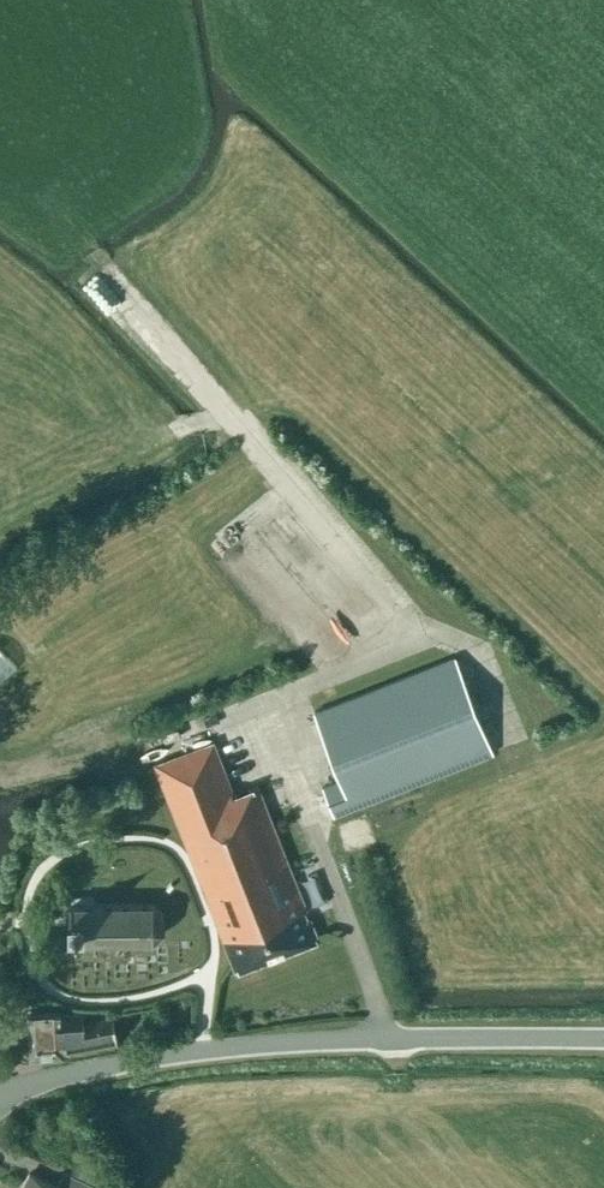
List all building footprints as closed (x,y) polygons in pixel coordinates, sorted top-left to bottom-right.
[(454,658),(314,713),(340,780),(321,788),(333,817),(492,754),(454,658)] [(233,796),(213,742),(155,765),(236,972),(318,940),(284,853),(258,786),(233,796)] [(143,904),(94,905),(94,897),(71,897),(71,905),(69,905),(69,916),(69,930),(69,941),(143,941),(153,931),(153,914),(143,904)] [(83,1023),(81,1012),(60,1016),(60,1012),(27,1014),(30,1061),(63,1059),(63,1053),(117,1043),(112,1018),(83,1023)] [(13,1055),(0,1055),(0,1070),(13,1070),(13,1067),(13,1063),(13,1055)] [(94,1185),(64,1171),(57,1187),(29,1174),(22,1187),(93,1187),(94,1185)]
